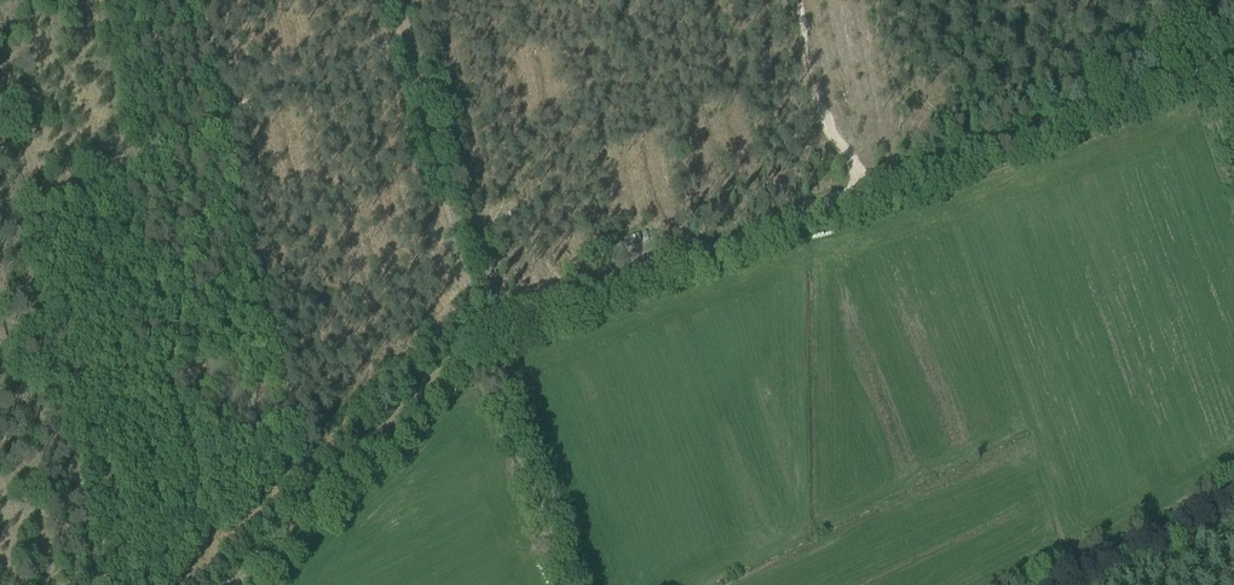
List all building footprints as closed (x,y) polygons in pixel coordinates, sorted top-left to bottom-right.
[(638,235),(625,240),(627,246),(641,242),(638,235)]
